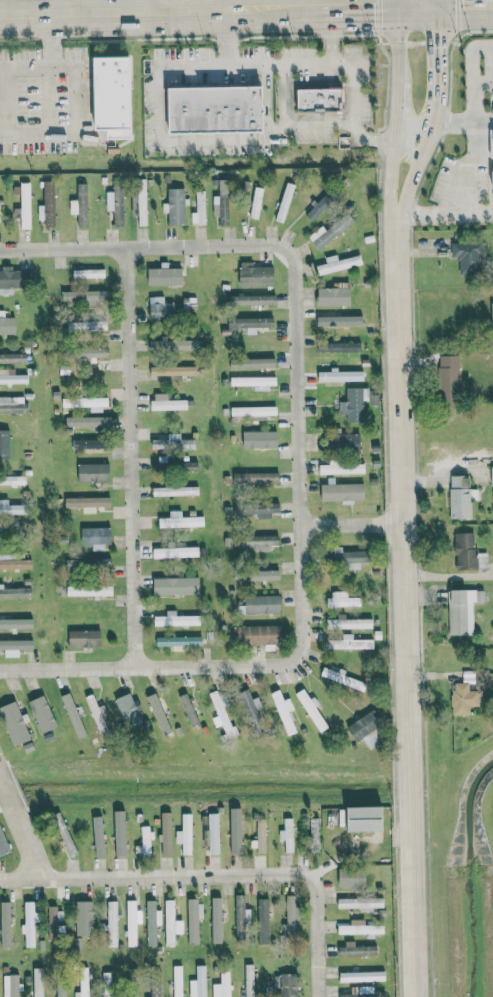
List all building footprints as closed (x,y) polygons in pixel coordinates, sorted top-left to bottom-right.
[(130,56),(93,57),(94,128),(111,128),(111,138),(131,137),(130,56)] [(170,133),(265,132),(264,88),(170,88),(170,133)] [(297,90),(298,112),(344,111),(343,89),(297,90)] [(215,205),(213,204),(213,217),(219,217),(218,225),(229,226),(230,180),(216,179),(215,205)] [(56,227),(55,181),(43,182),(44,227),(56,227)] [(295,184),(285,182),(275,220),(285,223),(295,184)] [(20,208),(13,209),(13,218),(21,218),(21,229),(31,229),(30,183),(20,183),(20,208)] [(70,214),(77,214),(76,227),(87,227),(88,184),(76,184),(76,201),(70,201),(70,214)] [(107,211),(112,211),(113,228),(124,227),(122,187),(113,188),(113,192),(106,192),(107,211)] [(137,187),(138,226),(147,226),(146,187),(137,187)] [(249,218),(259,219),(264,188),(254,187),(249,218)] [(185,225),(185,189),(167,189),(167,204),(162,204),(163,213),(168,213),(168,226),(185,225)] [(330,205),(335,200),(327,192),(305,215),(313,222),(330,205)] [(196,224),(205,223),(204,193),(195,194),(196,224)] [(308,236),(318,250),(340,234),(333,224),(325,229),(323,226),(308,236)] [(451,258),(459,258),(459,274),(481,275),(481,243),(452,242),(451,258)] [(316,266),(319,276),(362,264),(360,255),(338,260),(337,255),(325,258),(327,263),(316,266)] [(148,285),(182,286),(183,269),(168,268),(169,263),(161,262),(161,269),(148,269),(148,285)] [(253,267),(253,262),(239,262),(239,286),(275,285),(274,267),(253,267)] [(13,287),(32,287),(32,270),(12,270),(12,266),(3,266),(3,270),(0,270),(0,294),(13,294),(13,287)] [(316,288),(317,306),(351,305),(350,288),(316,288)] [(108,289),(62,290),(63,304),(109,304),(108,289)] [(277,294),(228,295),(228,305),(277,304),(277,294)] [(151,320),(174,320),(174,302),(164,302),(164,296),(151,296),(151,320)] [(228,315),(228,328),(247,327),(247,334),(257,334),(257,327),(274,326),(273,313),(228,315)] [(318,326),(350,325),(350,314),(317,315),(318,326)] [(15,334),(16,317),(0,317),(0,334),(15,334)] [(67,321),(67,331),(108,330),(107,320),(67,321)] [(148,340),(149,350),(195,349),(195,338),(162,339),(162,340),(148,340)] [(317,353),(361,352),(361,341),(317,342),(317,353)] [(107,357),(107,344),(74,345),(75,358),(107,357)] [(0,353),(0,363),(26,362),(26,353),(0,353)] [(460,355),(439,355),(440,400),(461,400),(460,355)] [(229,359),(229,369),(276,367),(276,357),(229,359)] [(197,375),(197,365),(151,366),(151,376),(197,375)] [(28,383),(28,374),(15,374),(14,368),(0,369),(0,384),(28,383)] [(319,371),(319,382),(364,381),(364,370),(330,370),(330,371),(319,371)] [(277,376),(231,377),(231,386),(254,385),(254,388),(277,388),(277,376)] [(363,387),(345,387),(345,401),(340,401),(340,414),(345,414),(346,421),(363,421),(363,387)] [(152,410),(188,409),(187,399),(168,399),(168,393),(152,393),(152,410)] [(0,396),(0,413),(25,412),(25,396),(0,396)] [(91,406),(91,409),(108,409),(108,397),(62,397),(62,407),(91,406)] [(231,407),(232,415),(278,414),(278,406),(231,407)] [(111,416),(65,417),(66,427),(112,426),(111,416)] [(0,430),(0,459),(10,458),(9,430),(0,430)] [(277,431),(237,431),(237,441),(277,441),(277,431)] [(151,439),(151,448),(190,449),(190,439),(181,439),(181,433),(168,433),(168,439),(151,439)] [(361,434),(332,433),(331,452),(360,453),(361,434)] [(73,438),(72,447),(109,448),(110,439),(73,438)] [(365,474),(365,464),(340,464),(340,459),(329,459),(329,464),(319,464),(320,474),(365,474)] [(77,482),(110,482),(110,463),(77,463),(77,482)] [(279,473),(233,472),(233,484),(279,484),(279,473)] [(26,485),(26,476),(0,475),(0,484),(26,485)] [(450,518),(471,517),(470,476),(450,476),(450,518)] [(320,484),(320,501),(364,500),(364,483),(320,484)] [(153,496),(199,495),(199,486),(153,487),(153,496)] [(83,513),(96,513),(95,506),(111,506),(111,497),(64,497),(64,507),(83,507),(83,513)] [(26,515),(26,504),(9,504),(9,499),(0,499),(0,515),(26,515)] [(272,518),(272,512),(280,512),(280,502),(234,503),(234,515),(258,514),(258,519),(272,518)] [(158,518),(158,527),(204,528),(204,516),(182,516),(182,511),(170,510),(170,518),(158,518)] [(111,544),(111,527),(81,527),(82,545),(92,544),(92,551),(105,551),(105,544),(111,544)] [(475,532),(454,533),(456,570),(476,569),(475,532)] [(279,535),(224,536),(224,546),(255,545),(255,551),(271,551),(271,545),(279,545),(279,535)] [(153,547),(153,558),(199,557),(199,547),(153,547)] [(360,568),(360,562),(371,562),(370,550),(333,550),(333,552),(325,552),(325,563),(348,563),(348,569),(360,568)] [(32,568),(32,560),(16,560),(15,555),(0,555),(0,569),(32,568)] [(279,580),(279,570),(242,570),(242,580),(279,580)] [(200,594),(200,577),(153,578),(153,595),(200,594)] [(3,585),(0,585),(0,598),(31,597),(31,587),(3,588),(3,585)] [(113,585),(67,586),(67,596),(113,595),(113,585)] [(448,635),(473,634),(472,601),(485,601),(484,590),(448,590),(448,635)] [(341,598),(341,591),(328,591),(329,606),(360,606),(360,597),(341,598)] [(279,595),(244,595),(245,605),(238,605),(238,613),(280,612),(279,595)] [(155,626),(201,625),(200,615),(176,616),(176,610),(166,610),(166,615),(154,615),(155,626)] [(327,620),(327,629),(373,628),(372,619),(345,620),(345,614),(337,615),(337,619),(327,620)] [(282,625),(236,626),(236,645),(282,644),(282,625)] [(69,647),(102,646),(101,629),(69,630),(69,647)] [(373,640),(350,639),(350,634),(340,634),(340,640),(327,639),(327,648),(373,649),(373,640)] [(155,646),(204,645),(204,636),(155,637),(155,646)] [(0,639),(0,650),(34,649),(34,639),(0,639)] [(478,706),(478,691),(469,690),(469,683),(452,682),(451,714),(469,715),(469,706),(478,706)] [(265,731),(257,710),(262,708),(258,697),(252,699),(248,689),(229,696),(227,692),(220,695),(226,711),(241,704),(254,735),(265,731)] [(296,732),(288,711),(294,709),(289,698),(283,700),(279,689),(271,692),(287,736),(296,732)] [(296,693),(319,733),(329,727),(312,697),(309,699),(304,689),(296,693)] [(217,716),(212,718),(215,727),(222,725),(227,739),(233,737),(220,690),(210,693),(217,716)] [(171,734),(157,692),(148,696),(162,737),(171,734)] [(180,695),(189,726),(198,724),(189,692),(180,695)] [(114,699),(124,728),(141,723),(131,693),(114,699)] [(57,726),(44,695),(28,701),(41,733),(57,726)] [(102,717),(98,719),(95,710),(90,712),(100,735),(108,731),(102,717)] [(382,726),(374,710),(346,725),(354,741),(382,726)] [(346,831),(382,831),(381,805),(346,806),(346,831)] [(172,855),(171,812),(160,812),(161,856),(172,855)] [(191,814),(182,813),(181,831),(176,831),(176,843),(182,843),(182,854),(191,855),(191,814)] [(218,813),(208,813),(209,830),(203,830),(204,844),(209,844),(209,854),(219,854),(218,813)] [(232,835),(226,835),(227,846),(233,845),(233,854),(242,854),(241,817),(231,817),(232,835)] [(293,852),(292,818),(284,818),(284,830),(279,830),(279,840),(284,840),(285,853),(293,852)] [(265,819),(256,819),(257,853),(266,853),(265,819)] [(11,852),(0,825),(0,857),(11,852)] [(151,827),(141,827),(142,851),(150,851),(149,837),(151,837),(151,827)] [(338,888),(365,887),(365,869),(338,869),(338,888)] [(250,921),(250,909),(245,909),(245,895),(235,894),(234,941),(244,941),(245,921),(250,921)] [(295,907),(295,895),(287,895),(285,940),(295,940),(295,931),(299,931),(301,907),(295,907)] [(199,944),(198,918),(201,918),(201,898),(187,899),(188,944),(199,944)] [(212,944),(221,944),(221,898),(211,898),(212,944)] [(338,909),(372,910),(372,908),(383,908),(383,899),(338,898),(338,909)] [(257,899),(258,945),(269,944),(268,899),(257,899)] [(127,900),(127,946),(136,946),(136,900),(127,900)] [(157,946),(156,925),(161,924),(161,910),(156,910),(155,900),(146,900),(147,946),(157,946)] [(174,900),(164,900),(165,946),(175,945),(175,931),(179,931),(179,922),(174,922),(174,900)] [(34,947),(34,901),(23,901),(24,934),(25,934),(25,947),(34,947)] [(117,901),(108,901),(108,947),(117,947),(117,901)] [(1,902),(2,948),(10,947),(10,902),(1,902)] [(48,906),(49,940),(61,940),(60,906),(48,906)] [(365,925),(365,919),(350,919),(350,925),(338,925),(337,933),(383,934),(384,925),(365,925)] [(337,946),(338,956),(377,955),(376,945),(355,945),(355,941),(344,941),(345,946),(337,946)] [(245,964),(245,996),(254,996),(253,964),(245,964)] [(196,966),(196,980),(190,980),(190,996),(206,996),(205,965),(196,966)] [(181,966),(173,966),(174,996),(182,996),(181,966)] [(229,966),(218,966),(219,990),(215,990),(216,996),(230,996),(229,966)] [(33,968),(34,996),(43,996),(43,968),(33,968)] [(339,982),(385,981),(384,971),(339,972),(339,982)] [(90,996),(114,996),(113,972),(102,973),(103,994),(89,995),(90,996)] [(274,974),(274,988),(279,987),(279,996),(297,996),(297,974),(274,974)] [(3,996),(19,996),(18,975),(3,975),(3,996)] [(87,976),(78,976),(78,991),(74,992),(75,996),(88,996),(87,976)] [(160,982),(150,982),(150,996),(160,996),(160,982)] [(384,994),(373,994),(373,986),(351,987),(351,994),(339,994),(339,996),(384,996),(384,994)]
